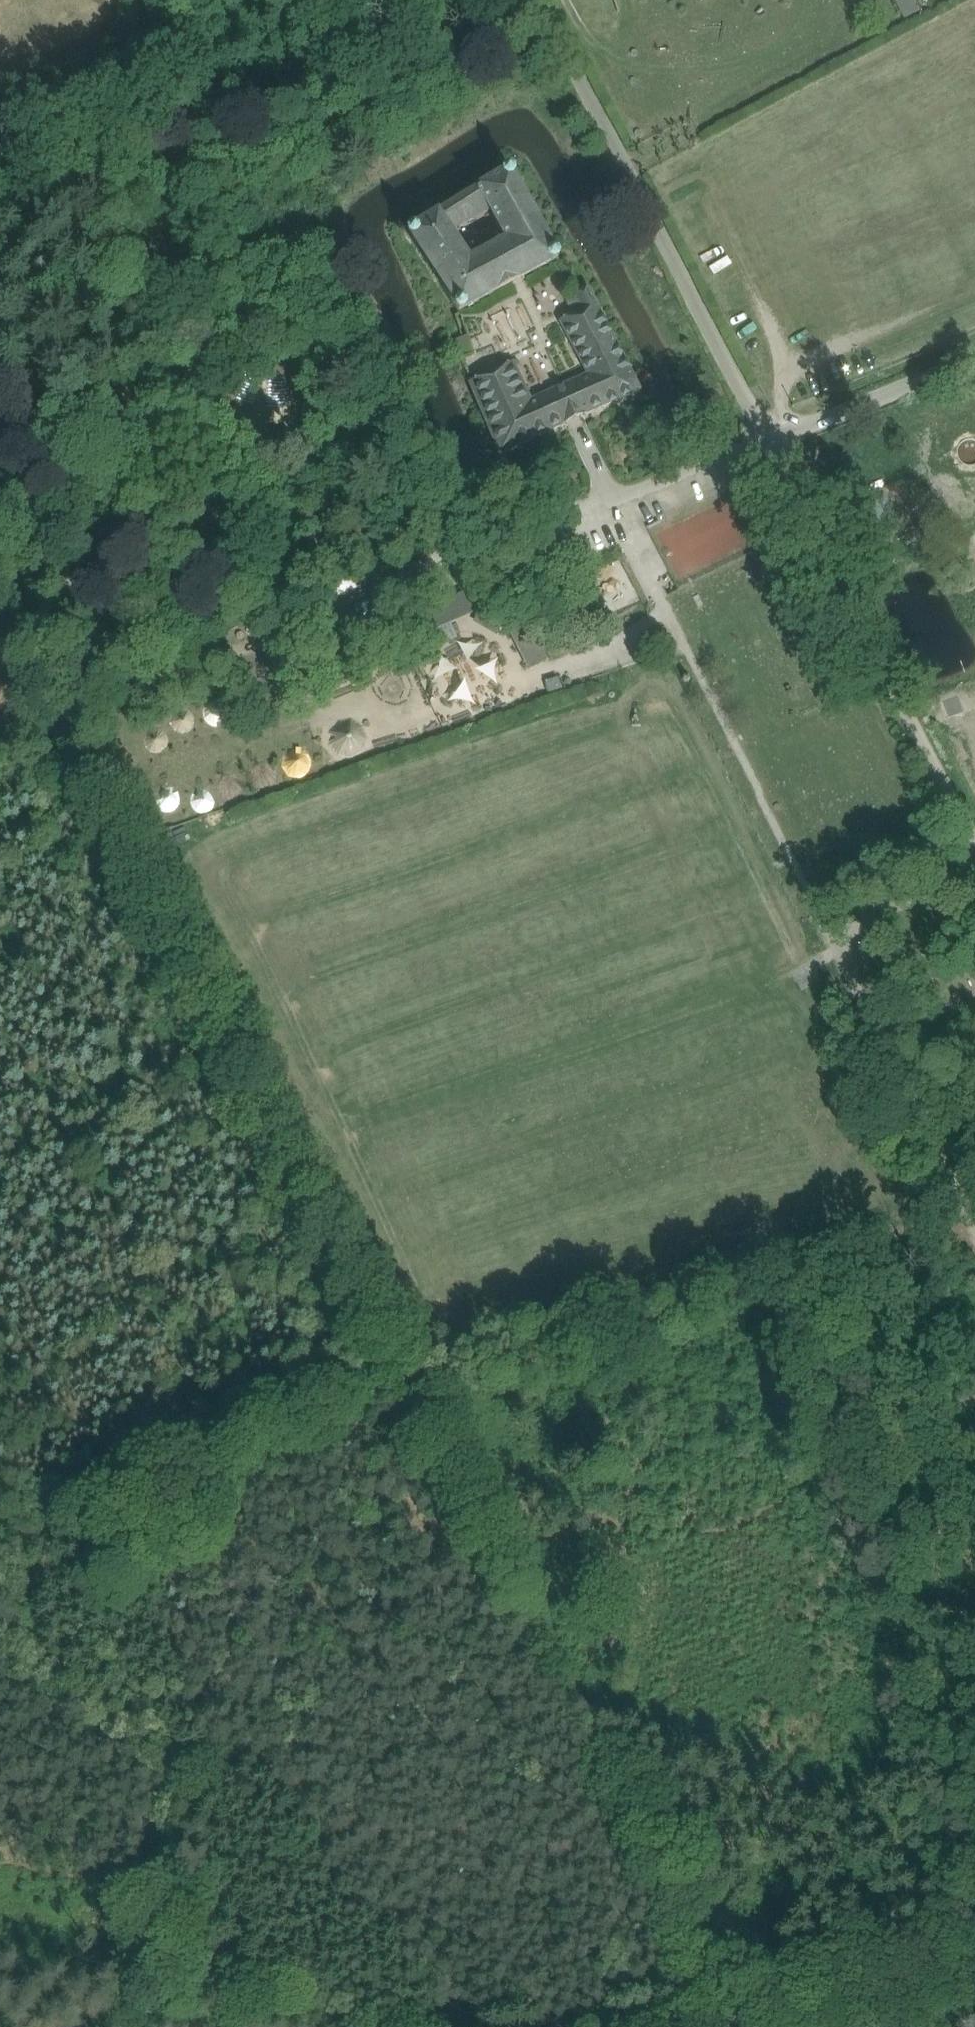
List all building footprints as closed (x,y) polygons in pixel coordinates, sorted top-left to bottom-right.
[(903,18),(919,13),(914,0),(897,0),(903,18)] [(515,177),(413,239),(465,318),(563,266),(515,177)] [(582,313),(559,324),(575,355),(587,377),(558,390),(530,402),(512,364),(484,377),(475,353),(474,354),(468,337),(454,341),(461,360),(500,455),(573,422),(639,392),(612,338),(588,291),(581,294),(574,297),(582,313)] [(382,631),(361,639),(368,657),(389,648),(382,631)] [(480,639),(445,661),(453,672),(437,682),(452,706),(474,692),(479,700),(508,682),(480,639)] [(549,658),(542,641),(523,649),(530,666),(549,658)] [(334,752),(351,752),(351,722),(334,722),(334,752)]
